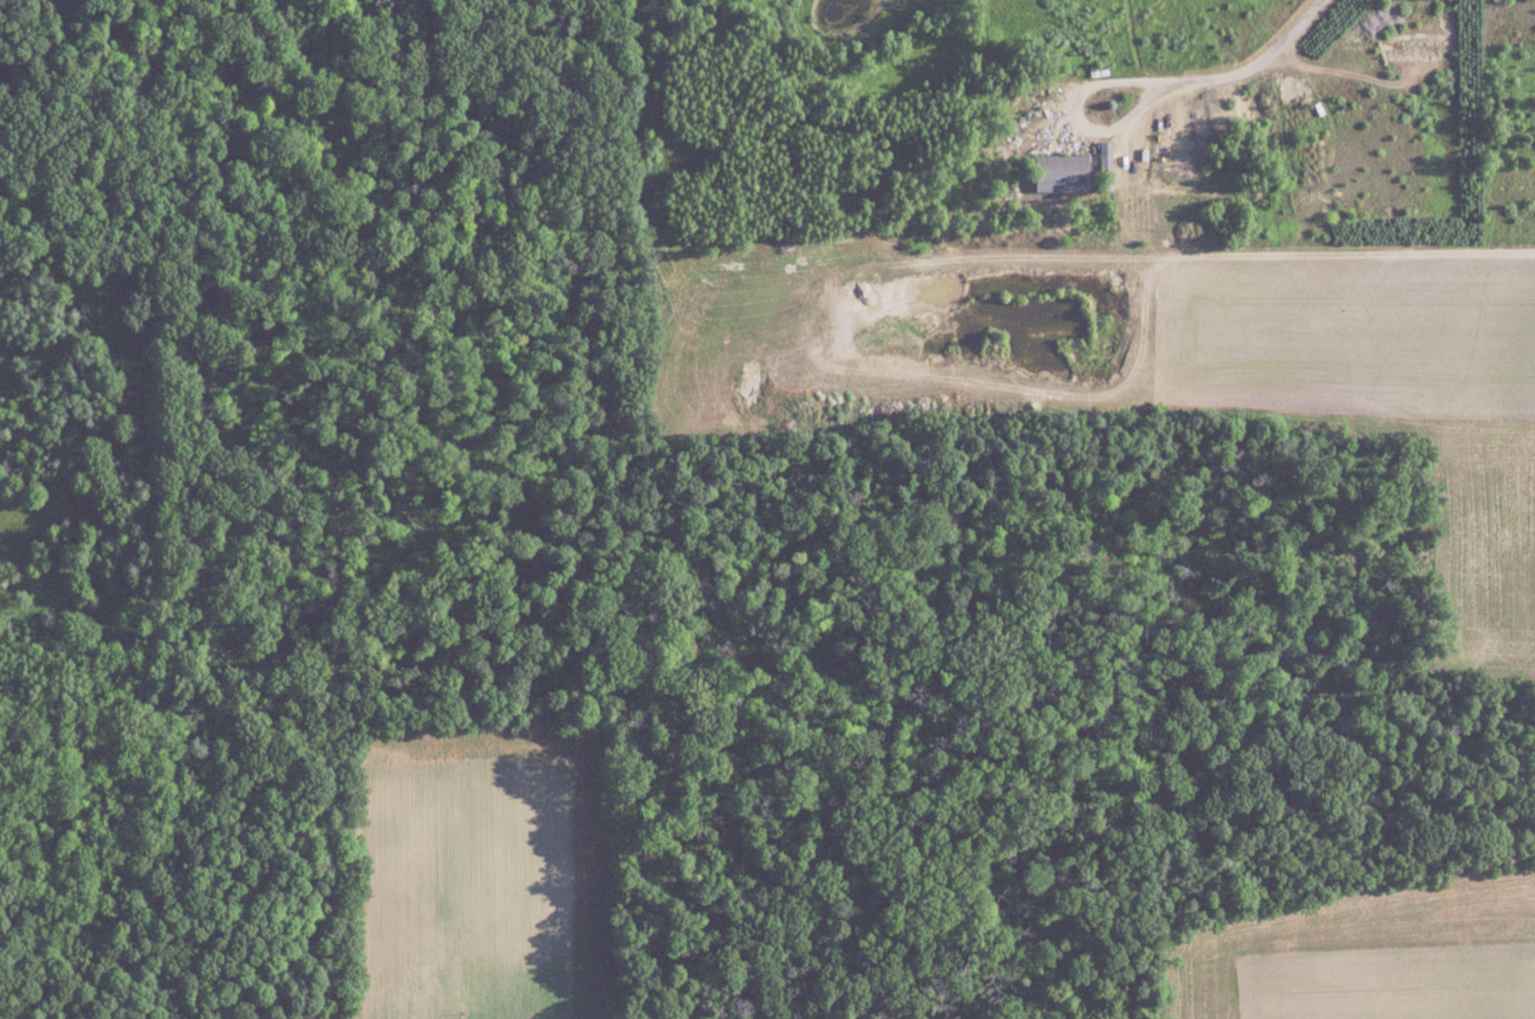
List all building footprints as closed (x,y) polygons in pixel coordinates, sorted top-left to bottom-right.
[(1100,140),(1101,184),(1113,184),(1112,140),(1100,140)] [(1037,190),(1093,190),(1094,154),(1037,153),(1037,190)]
